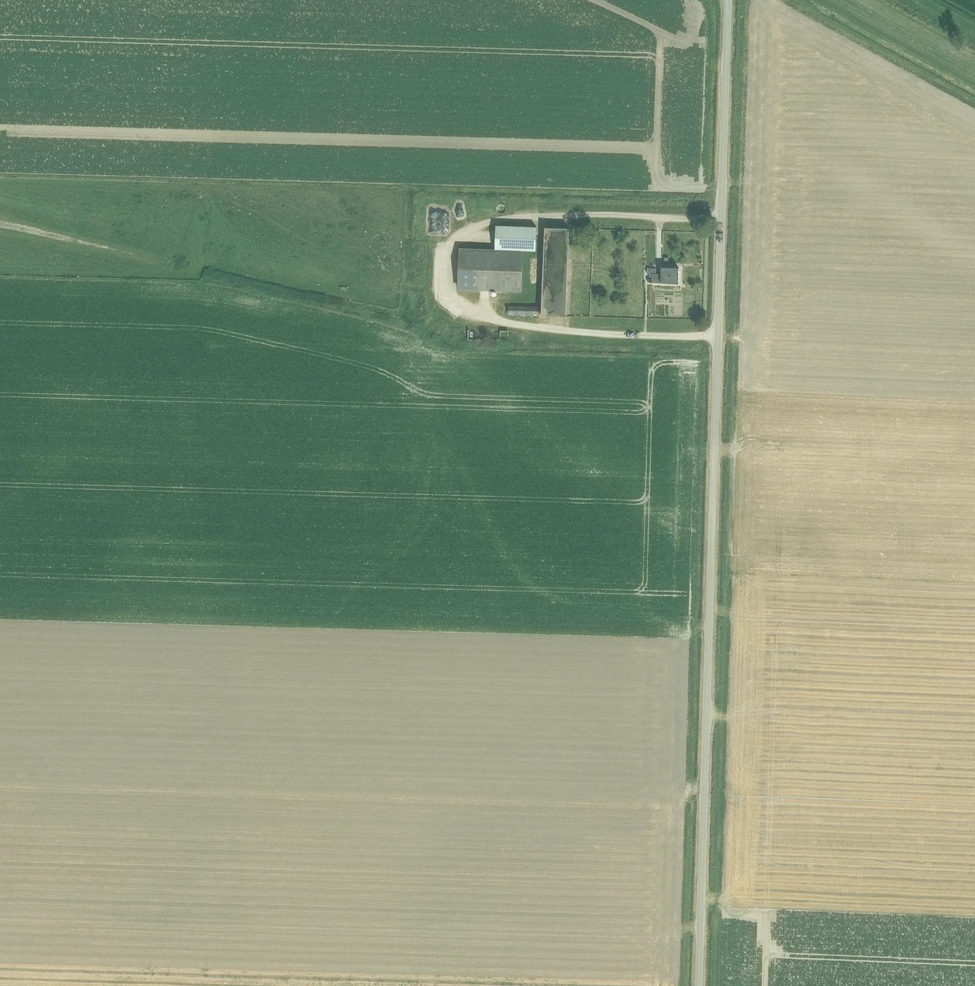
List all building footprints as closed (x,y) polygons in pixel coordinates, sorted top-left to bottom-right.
[(496,226),(495,250),(461,248),(460,289),(520,291),(522,251),(536,251),(537,227),(496,226)] [(566,316),(569,228),(545,228),(542,316),(566,316)] [(679,283),(679,268),(661,267),(661,274),(656,274),(656,269),(647,268),(647,274),(650,274),(650,277),(652,277),(652,279),(648,279),(648,282),(661,283),(679,283)] [(539,315),(540,306),(509,306),(509,315),(539,315)]
